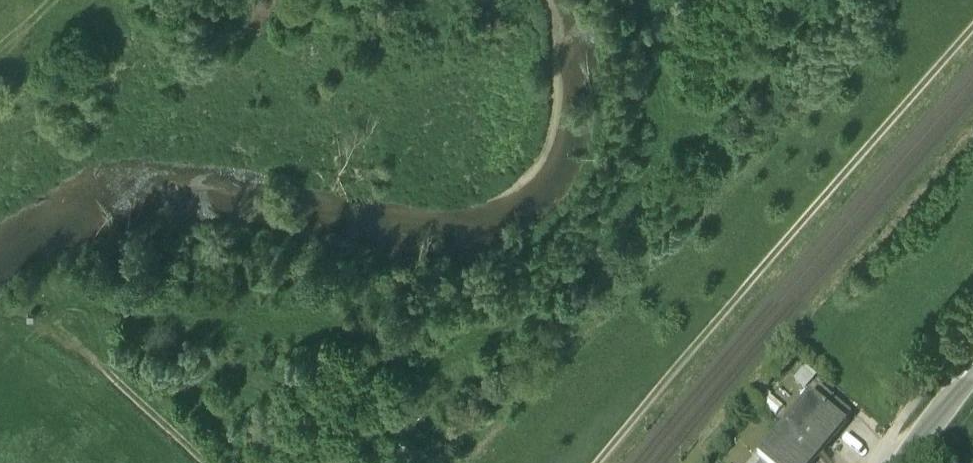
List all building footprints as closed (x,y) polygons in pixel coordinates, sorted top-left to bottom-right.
[(822,392),(786,435),(815,459),(851,416),(822,392)] [(786,435),(763,462),(812,462),(815,459),(786,435)]
